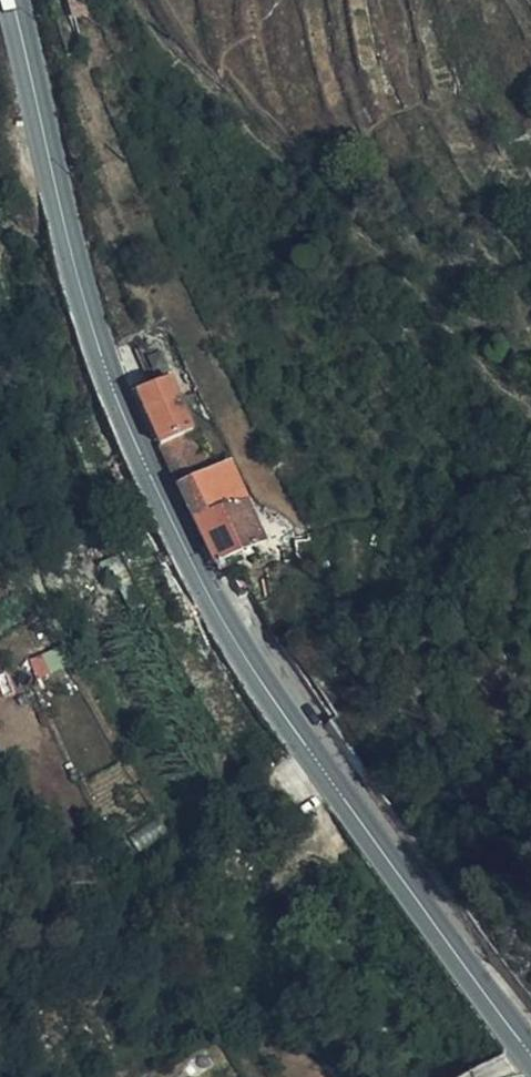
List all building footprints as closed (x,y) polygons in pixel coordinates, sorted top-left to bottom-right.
[(364,130),(362,119),(348,121),(351,133),(364,130)] [(161,365),(146,374),(171,429),(201,414),(184,378),(196,371),(186,350),(161,361),(161,365)] [(171,429),(225,546),(268,530),(271,541),(284,536),(280,525),(262,480),(259,471),(250,445),(221,455),(201,414),(171,429)] [(313,539),(327,537),(323,522),(309,524),(313,539)] [(325,616),(320,618),(326,634),(332,627),(325,616)] [(32,659),(37,676),(66,667),(61,650),(48,654),(32,659)]
